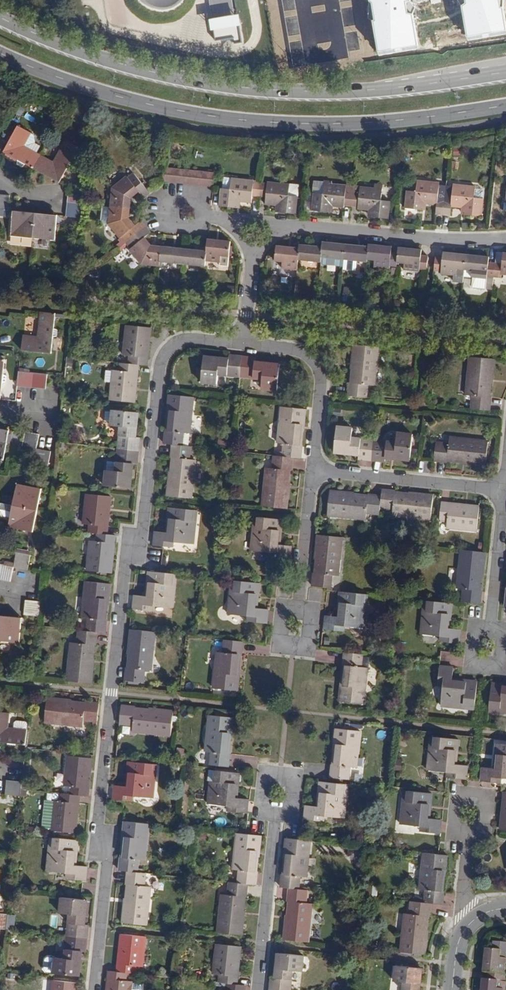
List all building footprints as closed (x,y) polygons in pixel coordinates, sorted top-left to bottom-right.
[(239,39),(233,0),(211,0),(217,43),(239,39)] [(378,57),(420,50),(412,0),(369,0),(378,57)] [(468,43),(505,36),(505,14),(504,0),(461,0),(468,43)] [(33,168),(40,155),(27,148),(36,131),(22,124),(18,131),(13,131),(11,135),(14,139),(6,154),(33,168)] [(53,162),(40,155),(33,168),(59,183),(67,168),(72,168),(75,163),(72,160),(76,152),(62,145),(53,162)] [(166,165),(163,180),(213,188),(215,173),(166,165)] [(107,205),(128,208),(129,197),(137,191),(141,197),(148,191),(131,172),(126,176),(124,175),(110,186),(107,205)] [(259,197),(260,183),(254,182),(254,181),(231,179),(230,189),(221,188),(219,206),(237,208),(237,202),(251,204),(252,197),(259,197)] [(260,183),(259,197),(265,198),(265,205),(279,207),(278,213),(296,215),(299,186),(267,182),(267,184),(260,183)] [(350,207),(352,193),(345,192),(346,186),(314,183),(310,211),(329,213),(330,207),(343,208),(343,206),(350,207)] [(432,217),(441,219),(443,204),(434,204),(436,186),(415,183),(414,194),(404,193),(402,211),(419,213),(420,207),(433,208),(432,217)] [(443,204),(441,219),(449,220),(450,210),(463,211),(462,218),(480,220),(483,196),(480,193),(474,192),(474,190),(453,187),(453,190),(444,189),(443,204)] [(68,201),(82,203),(83,189),(69,188),(68,201)] [(358,194),(352,193),(350,207),(356,208),(356,210),(370,212),(370,218),(388,220),(390,202),(379,201),(381,190),(359,188),(358,194)] [(8,210),(9,195),(0,194),(0,209),(8,210)] [(80,217),(82,203),(68,201),(66,216),(80,217)] [(124,242),(144,226),(139,220),(133,225),(127,217),(128,208),(107,205),(107,207),(99,206),(98,220),(100,223),(105,223),(117,237),(119,236),(124,242)] [(10,236),(33,238),(35,213),(13,211),(10,236)] [(57,215),(35,213),(33,238),(54,240),(57,215)] [(148,233),(144,226),(124,242),(128,249),(127,250),(139,264),(157,266),(158,261),(159,246),(149,245),(143,237),(148,233)] [(206,251),(205,260),(221,262),(221,256),(229,256),(231,241),(208,239),(206,251)] [(322,243),(322,248),(320,261),(320,265),(343,267),(344,260),(345,245),(322,243)] [(345,245),(344,260),(343,267),(355,268),(356,261),(366,262),(366,260),(368,247),(345,245)] [(395,263),(396,254),(389,254),(390,247),(368,245),(368,247),(366,260),(373,261),(373,267),(387,269),(388,267),(395,268),(395,263)] [(297,270),(297,267),(298,259),(299,248),(283,247),(276,246),(274,261),(282,261),(281,268),(297,270)] [(322,248),(299,246),(299,248),(298,259),(320,261),(322,248)] [(205,266),(205,260),(206,251),(182,248),(181,263),(205,266)] [(396,248),(396,254),(395,263),(403,264),(402,271),(417,272),(417,270),(426,271),(428,258),(419,257),(420,250),(396,248)] [(457,270),(464,271),(466,255),(443,253),(442,259),(435,258),(434,272),(440,273),(440,275),(456,277),(457,270)] [(495,264),(494,277),(502,278),(502,275),(505,275),(505,254),(505,253),(503,265),(495,264)] [(487,277),(494,277),(495,264),(489,264),(489,258),(466,255),(464,271),(472,272),(472,278),(487,280),(487,277)] [(56,313),(39,311),(37,337),(23,336),(21,351),(51,354),(53,337),(57,335),(58,330),(54,328),(56,313)] [(130,356),(129,364),(138,365),(146,366),(150,328),(127,325),(123,356),(130,356)] [(380,347),(355,345),(353,364),(358,365),(358,369),(355,369),(354,383),(351,383),(350,395),(368,397),(369,384),(376,385),(380,347)] [(240,375),(243,355),(229,353),(228,356),(216,355),(214,356),(213,357),(212,359),(203,358),(201,380),(217,381),(218,373),(240,375)] [(243,355),(240,375),(262,377),(262,386),(278,388),(280,366),(272,365),(271,363),(270,361),(268,360),(256,359),(256,356),(243,355)] [(491,360),(466,357),(462,395),(468,395),(466,408),(485,410),(486,397),(484,397),(486,383),(483,383),(483,379),(488,379),(491,360)] [(138,365),(129,364),(120,363),(119,370),(113,369),(110,400),(134,403),(138,365)] [(17,386),(31,388),(33,373),(18,372),(17,386)] [(33,373),(31,388),(45,389),(47,375),(33,373)] [(164,444),(173,444),(188,446),(192,408),(186,407),(187,397),(169,395),(168,409),(171,410),(170,415),(169,415),(167,429),(165,429),(164,444)] [(282,417),(278,455),(292,457),(301,458),(303,444),(301,444),(303,429),(300,428),(300,423),(305,423),(307,409),(288,406),(287,417),(282,417)] [(117,449),(137,451),(139,438),(135,438),(136,426),(136,423),(135,422),(133,421),(134,412),(105,410),(104,420),(110,421),(110,426),(119,427),(117,449)] [(373,459),(376,438),(354,435),(354,426),(338,425),(336,448),(345,449),(345,450),(346,451),(348,452),(360,454),(360,457),(373,459)] [(3,461),(10,428),(0,426),(0,460),(3,461)] [(22,445),(36,448),(38,434),(24,431),(22,445)] [(376,438),(373,459),(387,460),(387,457),(399,458),(401,457),(403,456),(404,454),(412,455),(414,433),(399,431),(398,440),(376,438)] [(490,440),(453,436),(452,443),(438,441),(436,459),(450,460),(450,459),(464,460),(464,457),(469,458),(468,462),(487,464),(490,440)] [(188,446),(173,444),(171,458),(174,458),(173,471),(175,472),(174,476),(169,476),(167,498),(192,500),(196,460),(190,460),(192,446),(188,446)] [(50,451),(36,448),(33,463),(47,466),(50,451)] [(137,451),(117,449),(115,463),(106,462),(104,486),(126,488),(127,480),(129,479),(131,476),(132,465),(136,465),(137,451)] [(292,457),(278,455),(275,455),(273,469),(267,468),(263,508),(286,510),(289,488),(283,488),(284,484),(287,484),(288,471),(290,471),(292,457)] [(15,484),(11,506),(35,511),(39,489),(15,484)] [(382,489),(381,496),(380,507),(394,508),(393,515),(431,519),(434,495),(414,492),(413,498),(409,497),(409,494),(396,492),(396,490),(382,489)] [(380,507),(381,496),(368,494),(368,496),(354,495),(354,498),(349,498),(350,492),(330,490),(327,514),(365,519),(366,512),(379,513),(380,507)] [(98,533),(107,534),(111,496),(86,493),(83,524),(90,525),(89,532),(98,533)] [(479,506),(441,502),(439,519),(446,520),(446,527),(477,530),(479,506)] [(35,511),(11,506),(6,528),(31,532),(35,511)] [(194,510),(169,507),(168,518),(173,519),(173,523),(170,523),(169,533),(166,532),(156,531),(155,544),(173,546),(173,542),(194,543),(196,520),(193,519),(194,510)] [(283,519),(258,516),(257,526),(254,526),(251,549),(271,551),(271,555),(289,557),(290,545),(280,544),(277,543),(278,535),(276,534),(276,529),(282,530),(283,519)] [(107,534),(98,533),(97,540),(90,539),(87,570),(111,572),(115,535),(107,534)] [(343,537),(319,534),(316,554),(322,554),(321,559),(318,559),(317,572),(314,572),(313,584),(329,586),(331,587),(333,574),(339,574),(343,537)] [(486,552),(461,549),(458,587),(464,588),(462,602),(464,602),(480,604),(482,589),(479,589),(481,576),(478,576),(478,571),(483,572),(486,552)] [(15,553),(13,567),(28,570),(30,556),(15,553)] [(13,567),(0,565),(0,579),(10,581),(13,567)] [(162,572),(149,571),(148,582),(153,583),(152,588),(150,587),(149,596),(146,596),(135,594),(134,608),(152,610),(152,605),(173,607),(176,584),(172,584),(173,573),(162,572)] [(86,589),(81,628),(97,630),(105,631),(107,617),(105,617),(107,601),(104,601),(105,596),(109,596),(110,582),(92,580),(91,590),(86,589)] [(231,589),(228,613),(249,615),(248,620),(266,621),(267,608),(257,607),(255,607),(256,598),(253,598),(254,593),(259,593),(260,582),(235,580),(234,590),(231,589)] [(365,594),(341,591),(340,602),(345,602),(344,607),(342,607),(341,616),(338,616),(327,615),(326,628),(344,630),(344,625),(365,627),(368,605),(364,604),(365,594)] [(40,601),(24,600),(22,612),(39,614),(40,601)] [(453,603),(428,601),(427,611),(424,611),(421,633),(441,635),(441,640),(459,641),(460,629),(451,628),(448,627),(449,618),(446,618),(447,613),(452,614),(453,603)] [(0,614),(0,640),(19,642),(22,616),(0,614)] [(95,644),(97,630),(81,628),(79,628),(77,642),(71,641),(67,680),(91,682),(93,662),(88,661),(88,657),(92,657),(93,643),(95,644)] [(155,631),(131,629),(129,649),(134,649),(133,654),(130,654),(129,667),(127,667),(126,681),(143,683),(145,669),(151,670),(155,631)] [(217,638),(213,676),(218,676),(217,686),(236,688),(237,675),(234,674),(234,668),(236,668),(238,653),(240,654),(241,640),(217,638)] [(370,654),(345,652),(344,665),(346,665),(344,680),(346,680),(346,686),(342,685),(340,700),(358,702),(359,691),(366,692),(370,654)] [(452,670),(439,669),(438,686),(442,687),(440,708),(462,710),(463,707),(473,708),(476,683),(464,682),(464,687),(459,687),(459,684),(451,683),(451,680),(452,670)] [(502,692),(503,687),(492,685),(489,710),(499,711),(499,714),(505,715),(505,692),(502,692)] [(66,701),(47,699),(44,723),(82,727),(82,721),(97,722),(99,704),(84,703),(84,705),(70,704),(70,707),(66,707),(66,701)] [(0,706),(0,741),(25,743),(27,728),(13,727),(14,708),(0,706)] [(136,708),(122,707),(120,725),(134,726),(134,733),(171,736),(174,712),(155,710),(154,715),(150,715),(150,711),(136,710),(136,708)] [(233,720),(215,718),(214,729),(208,728),(204,766),(228,769),(230,755),(228,755),(230,740),(227,740),(228,734),(232,735),(233,720)] [(353,732),(335,731),(333,745),(337,745),(337,751),(335,751),(333,765),(332,765),(330,779),(354,782),(358,744),(352,743),(353,732)] [(458,740),(434,737),(433,747),(429,747),(427,770),(447,772),(446,777),(465,779),(466,766),(455,764),(453,764),(454,756),(451,755),(452,750),(457,751),(458,740)] [(496,744),(495,755),(500,755),(500,760),(498,760),(497,769),(494,769),(483,767),(482,780),(500,782),(500,778),(505,778),(505,745),(496,744)] [(71,794),(80,795),(88,796),(92,759),(68,756),(65,786),(72,787),(71,794)] [(153,764),(129,762),(128,773),(133,773),(132,778),(130,778),(129,787),(126,787),(115,786),(114,799),(131,800),(132,796),(153,798),(155,775),(152,775),(153,764)] [(240,773),(216,771),(215,781),(211,781),(209,804),(229,806),(229,810),(247,812),(248,799),(238,798),(235,798),(236,788),(234,788),(234,783),(239,784),(240,773)] [(21,780),(7,779),(5,794),(20,795),(21,780)] [(344,784),(319,781),(318,792),(323,792),(323,797),(320,797),(319,807),(317,806),(306,805),(305,818),(322,820),(323,816),(343,818),(346,794),(343,794),(344,784)] [(433,793),(408,791),(407,801),(404,800),(402,823),(421,825),(421,830),(439,832),(440,819),(431,818),(428,818),(428,809),(426,809),(426,803),(432,804),(433,793)] [(80,795),(71,794),(62,793),(61,801),(54,800),(51,831),(76,833),(80,795)] [(126,873),(142,875),(146,836),(141,836),(142,825),(123,823),(122,838),(125,838),(125,843),(123,843),(121,858),(119,858),(118,872),(126,873)] [(230,884),(246,885),(254,886),(256,872),(254,872),(256,857),(254,857),(255,851),(258,852),(259,836),(242,835),(241,846),(234,845),(230,884)] [(77,842),(53,839),(52,850),(48,850),(45,873),(66,875),(66,880),(84,881),(85,868),(74,867),(72,867),(72,858),(71,858),(71,852),(76,853),(77,842)] [(280,889),(288,889),(304,891),(308,853),(302,852),(303,842),(285,840),(284,854),(287,855),(287,860),(285,860),(284,875),(281,875),(280,889)] [(423,902),(431,903),(446,904),(448,892),(446,891),(448,876),(446,876),(446,871),(450,871),(451,856),(434,854),(432,865),(427,864),(423,902)] [(142,875),(126,873),(124,887),(127,887),(125,900),(128,901),(127,905),(122,905),(120,924),(144,926),(148,889),(141,888),(142,875)] [(246,885),(230,884),(228,883),(226,897),(221,897),(217,934),(241,936),(243,917),(238,917),(238,912),(241,912),(243,899),(245,899),(246,885)] [(306,891),(304,891),(288,889),(287,903),(289,903),(288,916),(291,916),(290,921),(285,921),(284,941),(307,943),(311,905),(305,904),(306,891)] [(63,938),(84,940),(86,927),(82,927),(84,914),(83,912),(80,911),(81,901),(58,899),(57,914),(66,915),(63,938)] [(431,903),(423,902),(413,901),(412,915),(404,915),(400,953),(425,956),(427,936),(422,935),(423,931),(425,931),(427,917),(429,917),(431,903)] [(120,936),(116,973),(124,974),(133,975),(134,968),(141,969),(144,938),(120,936)] [(84,940),(63,938),(61,960),(52,959),(50,975),(73,977),(74,968),(78,966),(80,954),(82,954),(84,940)] [(491,980),(499,981),(503,981),(503,975),(505,975),(505,943),(499,942),(498,951),(495,950),(488,949),(486,973),(491,974),(491,980)] [(227,985),(235,986),(239,948),(215,945),(212,976),(219,976),(218,984),(227,985)] [(293,971),(302,971),(303,956),(281,954),(280,963),(277,964),(276,965),(274,977),(271,977),(270,989),(291,989),(293,971)] [(400,989),(418,989),(419,980),(418,978),(415,976),(416,967),(393,965),(392,980),(401,981),(400,989)] [(124,974),(116,973),(107,972),(105,989),(140,989),(140,987),(138,984),(130,984),(131,982),(124,981),(124,974)] [(505,988),(498,988),(499,981),(491,980),(485,980),(484,989),(505,989),(505,988)] [(76,983),(52,981),(51,989),(75,989),(76,983)]
